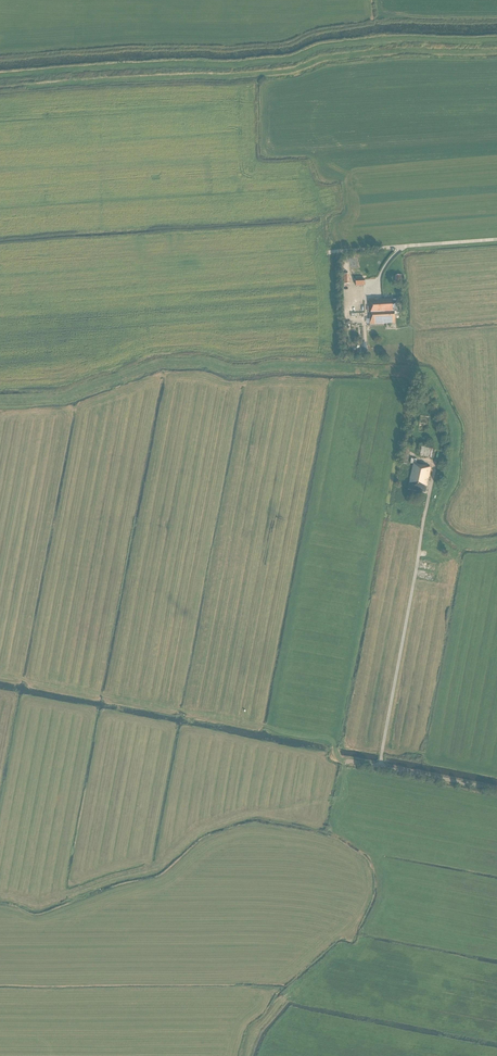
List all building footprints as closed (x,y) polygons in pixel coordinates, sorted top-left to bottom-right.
[(392,300),(392,299),(369,300),(369,316),(370,316),(370,325),(395,324),(394,313),(399,313),(399,300),(392,300)] [(429,430),(429,416),(421,415),(420,429),(429,430)] [(433,450),(421,447),(420,456),(432,459),(433,450)] [(410,449),(403,448),(401,464),(407,465),(410,449)] [(416,464),(417,460),(411,459),(410,463),(413,464),(408,490),(426,493),(431,468),(426,467),(426,466),(416,464)]
